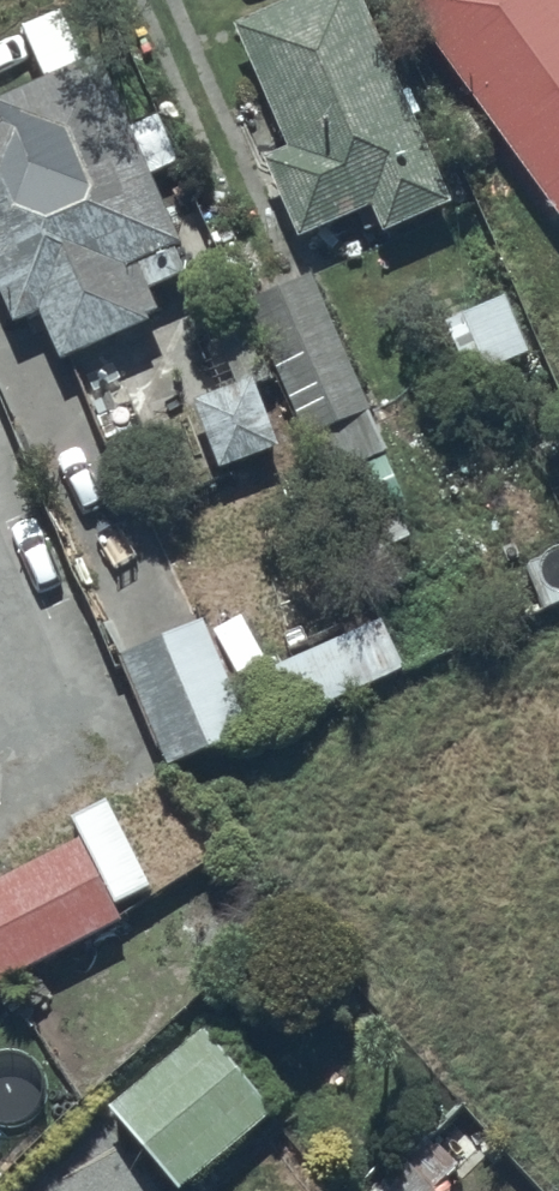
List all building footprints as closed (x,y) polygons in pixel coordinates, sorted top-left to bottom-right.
[(234,13),(289,134),(266,144),(303,224),(371,193),(384,220),(452,188),(366,0),(263,0),(234,13)] [(558,202),(558,0),(413,0),(558,202)] [(14,307),(39,297),(59,347),(149,311),(145,301),(156,296),(149,277),(184,263),(181,255),(189,252),(102,43),(0,85),(0,277),(14,307)] [(404,492),(311,263),(250,288),(308,429),(313,426),(380,590),(404,580),(387,538),(411,528),(397,494),(404,492)] [(505,284),(445,310),(470,367),(530,341),(505,284)] [(217,457),(277,437),(256,377),(272,372),(250,306),(216,317),(235,374),(194,387),(217,457)] [(543,601),(558,594),(558,540),(530,551),(533,557),(526,560),(543,601)] [(383,608),(257,662),(279,714),(406,659),(383,608)] [(252,718),(203,610),(118,648),(167,755),(252,718)] [(121,906),(115,894),(150,876),(106,789),(69,808),(79,827),(0,867),(0,967),(121,906)] [(178,1180),(275,1098),(204,1015),(108,1096),(178,1180)] [(437,1184),(481,1143),(458,1119),(464,1114),(457,1107),(369,1190),(443,1190),(437,1184)]
